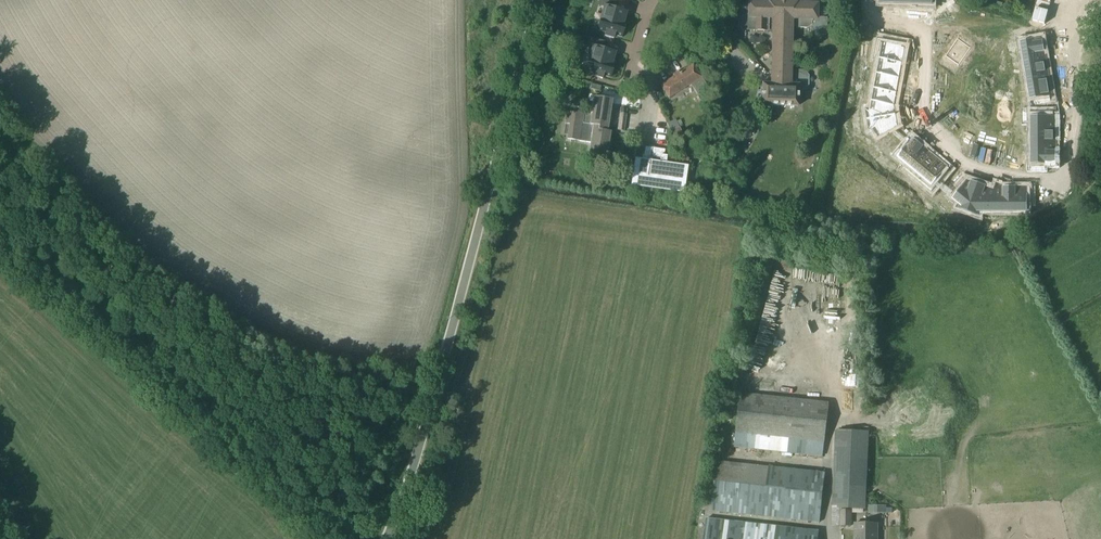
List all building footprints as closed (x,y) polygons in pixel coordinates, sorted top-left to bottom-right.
[(608,0),(599,0),(598,6),(603,7),(596,31),(605,33),(604,37),(613,39),(614,36),(622,38),(626,25),(623,24),(627,12),(616,9),(618,3),(608,0)] [(791,71),(791,26),(796,30),(806,30),(812,27),(811,35),(826,36),(826,19),(823,19),(823,4),(817,4),(817,2),(798,2),(798,0),(768,0),(768,2),(743,2),(742,16),(739,21),(739,28),(742,31),(767,32),(767,34),(772,34),(771,85),(763,85),(762,107),(798,107),(798,91),(803,91),(808,86),(808,76),(803,71),(791,71)] [(1018,33),(1021,22),(1003,18),(1001,28),(1018,33)] [(926,43),(926,32),(903,31),(903,37),(913,37),(913,42),(926,43)] [(973,44),(959,34),(942,58),(957,68),(973,44)] [(605,50),(607,43),(589,38),(587,46),(592,48),(585,71),(594,74),(593,77),(602,79),(603,76),(611,78),(614,65),(612,65),(615,52),(605,50)] [(874,58),(874,59),(879,59),(902,63),(905,48),(902,47),(902,43),(878,39),(874,58)] [(1041,39),(1021,42),(1023,58),(1044,54),(1041,39)] [(1044,54),(1023,58),(1025,67),(1046,64),(1044,54)] [(879,59),(876,74),(899,78),(902,63),(879,59)] [(1046,64),(1025,67),(1027,77),(1047,74),(1046,64)] [(691,85),(698,96),(708,90),(703,82),(703,83),(701,79),(693,66),(661,86),(668,99),(691,85)] [(876,74),(873,89),(896,93),(899,78),(876,74)] [(1047,74),(1027,77),(1028,84),(1048,81),(1047,74)] [(1048,81),(1028,84),(1031,104),(1049,101),(1048,96),(1051,96),(1048,81)] [(873,89),(871,101),(894,106),(896,93),(873,89)] [(589,158),(605,160),(605,155),(606,155),(611,124),(608,124),(611,101),(596,98),(595,104),(594,104),(592,116),(568,113),(566,125),(571,125),(568,140),(591,143),(589,158)] [(617,98),(617,104),(634,107),(634,100),(617,98)] [(869,110),(865,111),(867,121),(896,116),(894,106),(871,101),(871,102),(869,110)] [(627,110),(620,109),(617,130),(624,131),(627,110)] [(1026,113),(1026,121),(1031,121),(1031,130),(1055,130),(1055,117),(1051,117),(1051,113),(1026,113)] [(896,116),(867,121),(869,130),(873,130),(877,138),(898,126),(896,116)] [(666,125),(675,143),(685,138),(680,128),(675,120),(666,125)] [(1055,130),(1031,130),(1031,141),(1055,140),(1055,130)] [(909,140),(896,155),(908,165),(923,148),(913,139),(911,142),(909,140)] [(1055,140),(1031,141),(1032,151),(1055,151),(1055,140)] [(665,156),(665,151),(646,148),(644,161),(635,160),(631,187),(684,195),(688,167),(687,167),(688,159),(666,155),(665,156)] [(908,165),(905,170),(913,176),(931,154),(923,148),(908,165)] [(870,166),(873,155),(851,149),(848,160),(870,166)] [(1055,151),(1032,151),(1032,169),(1043,168),(1043,164),(1055,164),(1055,151)] [(931,154),(913,176),(921,183),(939,161),(931,154)] [(627,158),(616,156),(614,164),(625,166),(627,158)] [(535,169),(537,163),(530,161),(528,167),(535,169)] [(939,161),(921,183),(932,192),(948,172),(945,170),(947,167),(939,161)] [(963,181),(950,196),(953,199),(960,205),(959,209),(968,212),(978,185),(968,181),(966,183),(963,181)] [(978,185),(968,212),(977,215),(979,211),(988,211),(988,188),(978,185)] [(988,188),(988,211),(1003,211),(1003,188),(997,186),(995,190),(988,188)] [(1004,188),(1003,188),(1003,211),(1016,211),(1016,188),(1004,188)] [(1027,188),(1016,188),(1016,211),(1027,211),(1027,207),(1027,203),(1031,203),(1031,191),(1027,191),(1027,188)] [(804,331),(793,331),(792,340),(803,340),(804,331)] [(796,375),(801,367),(791,361),(786,369),(796,375)] [(816,380),(804,382),(805,389),(818,387),(816,380)] [(740,393),(735,434),(734,448),(823,458),(829,403),(740,393)] [(835,431),(831,509),(864,510),(868,432),(835,431)] [(711,511),(764,517),(820,523),(826,473),(716,462),(711,511)] [(852,511),(840,511),(840,526),(852,526),(852,511)] [(875,525),(855,525),(855,538),(875,538),(875,525)]
